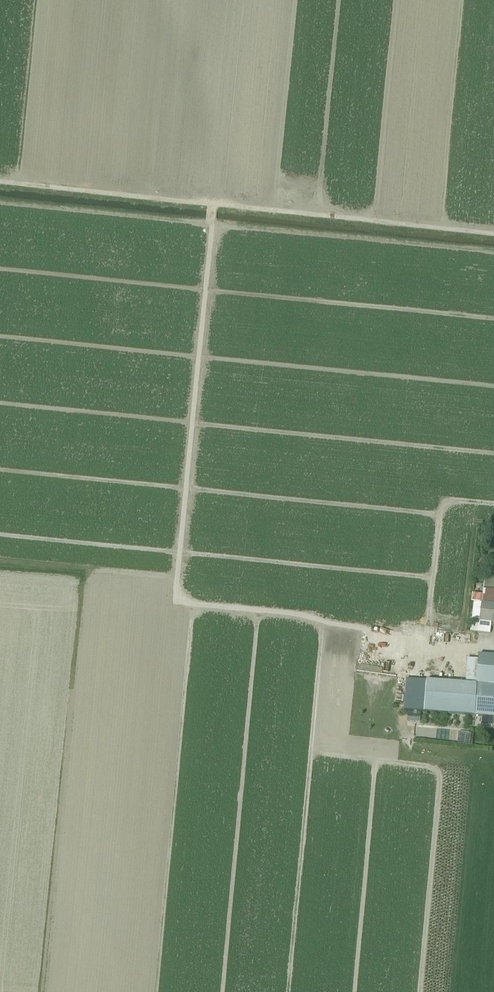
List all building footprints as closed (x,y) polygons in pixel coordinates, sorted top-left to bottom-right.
[(486,576),(480,621),(493,623),(493,577),(486,576)] [(493,717),(493,657),(478,656),(476,686),(425,683),(423,712),(493,717)] [(458,732),(457,744),(470,745),(471,733),(458,732)]
